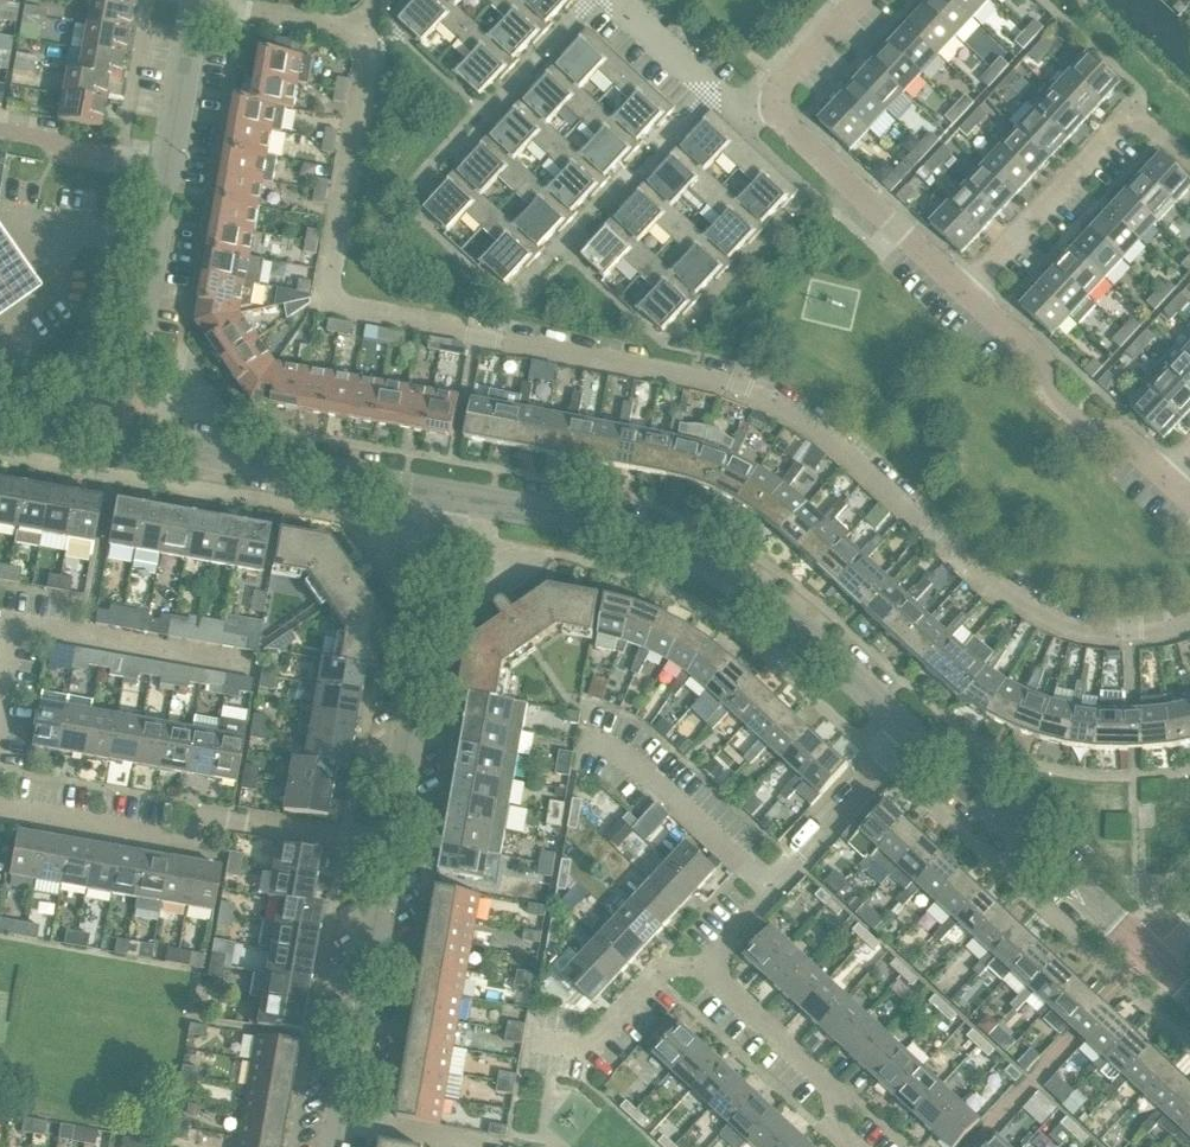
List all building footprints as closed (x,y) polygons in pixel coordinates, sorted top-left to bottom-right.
[(134,0),(91,0),(90,2),(132,9),(134,0)] [(457,7),(450,0),(414,0),(417,3),(400,22),(423,43),(440,25),(457,40),(474,22),(457,7)] [(547,24),(524,3),(521,0),(495,0),(490,5),(507,21),(491,38),(515,60),(531,43),(534,46),(551,27),(547,24)] [(524,3),(547,24),(564,7),(567,10),(576,0),(527,0),(524,3)] [(954,0),(933,0),(925,8),(956,38),(974,19),(954,0)] [(974,19),(991,0),(954,0),(974,19)] [(19,5),(0,2),(0,11),(17,14),(19,5)] [(128,34),(132,9),(90,2),(86,26),(128,34)] [(45,19),(46,10),(24,6),(23,15),(45,19)] [(956,38),(925,8),(908,27),(939,56),(956,38)] [(17,14),(0,11),(0,20),(15,23),(17,14)] [(45,19),(23,15),(21,24),(43,28),(45,19)] [(1034,40),(1044,29),(1036,21),(1026,32),(1034,40)] [(515,60),(491,38),(474,22),(457,40),(474,56),(457,75),(480,97),(498,78),(501,81),(518,63),(515,60)] [(123,58),(128,34),(86,26),(81,51),(123,58)] [(939,56),(908,27),(890,46),(921,75),(939,56)] [(631,69),(588,29),(571,47),(574,50),(558,67),(581,89),(597,72),(614,88),(631,69)] [(1024,50),(1034,40),(1026,32),(1016,43),(1024,50)] [(1047,51),(1057,41),(1049,33),(1039,44),(1047,51)] [(1036,62),(1047,51),(1039,44),(1029,55),(1036,62)] [(921,75),(890,46),(873,65),(904,94),(921,75)] [(308,85),(313,58),(263,50),(258,76),(299,83),(308,85)] [(10,53),(0,51),(0,60),(9,62),(10,53)] [(119,82),(123,58),(81,51),(78,73),(77,74),(108,79),(108,80),(119,82)] [(36,66),(38,58),(16,54),(14,62),(36,66)] [(1121,83),(1090,54),(1071,74),(1103,103),(1121,83)] [(999,77),(1009,66),(1001,59),(991,70),(999,77)] [(9,62),(0,60),(0,69),(7,70),(9,62)] [(35,75),(36,66),(14,62),(13,71),(35,75)] [(581,89),(558,67),(555,64),(538,83),(541,85),(525,103),(548,124),(564,107),(581,123),(598,105),(581,89)] [(904,94),(873,65),(855,84),(886,113),(904,94)] [(675,109),(631,69),(614,88),(631,103),(615,120),(639,142),(655,125),(658,128),(675,109)] [(989,88),(999,77),(991,70),(981,81),(989,88)] [(104,103),(108,80),(108,79),(77,74),(78,73),(66,71),(62,96),(104,103)] [(1012,89),(1022,78),(1014,71),(1004,82),(1012,89)] [(1103,103),(1071,74),(1054,93),(1085,122),(1103,103)] [(294,110),(299,83),(258,76),(254,101),(254,102),(278,106),(277,107),(287,108),(294,110)] [(348,92),(350,80),(338,78),(336,90),(348,92)] [(1002,100),(1012,89),(1004,82),(994,93),(1002,100)] [(886,113),(855,84),(838,102),(869,131),(886,113)] [(346,104),(348,92),(336,90),(334,102),(346,104)] [(1085,122),(1054,93),(1036,111),(1068,140),(1085,122)] [(99,127),(104,103),(62,96),(58,120),(99,127)] [(964,115),(974,104),(967,97),(956,108),(964,115)] [(282,133),(287,108),(277,107),(278,106),(254,102),(254,101),(237,98),(233,124),(273,131),(282,133)] [(566,140),(548,124),(525,103),(522,100),(505,118),(508,121),(492,138),(516,160),(531,143),(548,159),(566,140)] [(28,115),(29,106),(7,102),(6,111),(28,115)] [(869,131),(838,102),(819,122),(851,151),(869,131)] [(642,145),(639,142),(615,120),(598,105),(581,123),(598,139),(583,156),(606,177),(622,160),(625,163),(642,145)] [(954,126),(964,115),(956,108),(946,118),(954,126)] [(977,127),(987,116),(979,108),(969,119),(977,127)] [(756,151),(712,111),(695,129),(698,132),(682,150),(706,171),(722,154),(739,170),(756,151)] [(1068,140),(1036,111),(1019,130),(1050,159),(1068,140)] [(967,137),(977,127),(969,119),(959,130),(967,137)] [(269,157),(273,131),(233,124),(228,150),(269,157)] [(336,143),(338,131),(327,129),(325,140),(336,143)] [(1050,159),(1019,130),(1002,149),(1033,178),(1050,159)] [(929,152),(939,141),(932,134),(921,145),(929,152)] [(533,176),(516,160),(492,138),(489,135),(472,153),(475,156),(459,174),(483,195),(498,178),(515,194),(533,176)] [(334,154),(336,143),(325,140),(322,152),(334,154)] [(606,177),(583,156),(566,140),(548,159),(565,174),(550,191),(573,213),(589,196),(592,199),(609,180),(606,177)] [(919,163),(929,152),(921,145),(911,156),(919,163)] [(942,164),(952,153),(945,146),(934,157),(942,164)] [(723,187),(706,171),(682,150),(679,147),(662,165),(665,168),(650,185),(673,207),(689,190),(706,205),(723,187)] [(1033,178),(1002,149),(984,168),(1015,197),(1033,178)] [(279,159),(269,157),(228,150),(224,175),(264,182),(275,184),(279,159)] [(799,192),(756,151),(739,170),(756,186),(740,203),(763,224),(779,207),(782,210),(799,192)] [(1162,155),(1144,175),(1175,204),(1189,188),(1189,181),(1162,155)] [(932,175),(942,164),(934,157),(924,168),(932,175)] [(1015,197),(984,168),(967,187),(998,216),(1015,197)] [(500,211),(483,195),(459,174),(456,171),(439,189),(442,192),(425,210),(448,232),(466,213),(483,229),(500,211)] [(892,192),(902,181),(894,174),(884,185),(892,192)] [(260,207),(264,182),(224,175),(219,200),(260,207)] [(1175,204),(1144,175),(1126,194),(1158,223),(1175,204)] [(573,213),(550,191),(533,176),(515,194),(533,210),(517,227),(540,248),(556,231),(559,234),(576,216),(573,213)] [(327,193),(329,181),(318,179),(316,191),(327,193)] [(690,222),(673,207),(650,185),(646,182),(629,200),(632,203),(616,221),(640,242),(656,225),(673,241),(690,222)] [(905,204),(915,193),(907,186),(897,197),(905,204)] [(763,224),(740,203),(723,187),(706,205),(723,221),(707,238),(730,260),(746,243),(749,245),(766,227),(763,224)] [(998,216),(967,187),(949,205),(981,234),(998,216)] [(325,205),(327,193),(316,191),(314,203),(325,205)] [(1158,223),(1126,194),(1109,213),(1140,242),(1158,223)] [(255,232),(260,207),(219,200),(215,225),(255,232)] [(981,234),(949,205),(931,225),(962,255),(981,234)] [(526,270),(543,251),(540,248),(517,227),(500,211),(483,229),(500,244),(483,263),(506,285),(523,267),(526,270)] [(1140,242),(1109,213),(1092,232),(1123,261),(1140,242)] [(657,258),(640,242),(616,221),(613,218),(597,236),(600,239),(583,257),(606,279),(623,260),(640,276),(657,258)] [(733,263),(730,260),(707,238),(690,222),(673,241),(690,257),(674,274),(697,295),(713,278),(716,281),(733,263)] [(251,257),(255,232),(215,225),(210,250),(251,257)] [(42,287),(0,227),(0,317),(42,287)] [(318,243),(320,232),(309,230),(307,241),(318,243)] [(1123,261),(1092,232),(1074,250),(1105,279),(1123,261)] [(316,255),(318,243),(307,241),(305,253),(316,255)] [(269,261),(251,258),(251,257),(210,250),(206,275),(265,286),(269,261)] [(1105,279),(1074,250),(1057,269),(1088,298),(1105,279)] [(683,316),(700,298),(697,295),(674,274),(657,258),(640,276),(657,292),(640,311),(663,332),(680,314),(683,316)] [(1088,298),(1057,269),(1039,288),(1070,317),(1079,325),(1097,306),(1088,298)] [(257,308),(261,286),(265,287),(265,286),(206,275),(197,324),(241,314),(242,305),(257,308)] [(310,294),(312,282),(300,280),(298,292),(310,294)] [(1166,300),(1176,289),(1168,282),(1158,293),(1166,300)] [(1070,317),(1039,288),(1021,308),(1052,337),(1070,317)] [(1156,311),(1166,300),(1158,293),(1148,304),(1156,311)] [(1179,312),(1189,301),(1181,294),(1171,305),(1179,312)] [(1169,323),(1179,312),(1171,305),(1161,316),(1169,323)] [(258,339),(241,314),(197,324),(225,363),(258,339)] [(1131,338),(1141,327),(1133,319),(1123,331),(1131,338)] [(340,334),(342,322),(330,320),(328,332),(340,334)] [(351,336),(353,324),(342,322),(340,334),(351,336)] [(390,343),(392,331),(380,329),(378,341),(390,343)] [(401,345),(403,333),(392,331),(390,343),(401,345)] [(1121,348),(1131,338),(1123,331),(1113,341),(1121,348)] [(1144,350),(1154,339),(1146,331),(1136,343),(1144,350)] [(441,352),(443,340),(431,338),(428,350),(441,352)] [(252,402),(276,365),(258,339),(225,363),(252,402)] [(452,354),(454,342),(443,340),(441,352),(452,354)] [(1134,360),(1144,350),(1136,343),(1126,353),(1134,360)] [(1177,346),(1159,364),(1189,393),(1189,358),(1186,354),(1177,346)] [(1093,379),(1103,368),(1095,360),(1085,372),(1093,379)] [(533,362),(530,378),(554,383),(557,366),(533,362)] [(1159,364),(1142,383),(1151,391),(1182,420),(1189,412),(1189,393),(1159,364)] [(300,410),(307,370),(276,365),(252,402),(300,410)] [(326,415),(333,374),(307,370),(300,410),(326,415)] [(1106,391),(1116,380),(1108,373),(1098,384),(1106,391)] [(351,419),(358,379),(333,374),(326,415),(351,419)] [(376,424),(383,383),(358,379),(351,419),(376,424)] [(401,428),(408,388),(383,383),(376,424),(401,428)] [(531,398),(533,385),(524,383),(521,396),(521,397),(531,398)] [(426,432),(433,392),(408,388),(401,428),(426,432)] [(1182,420),(1151,391),(1132,411),(1164,440),(1182,420)] [(453,437),(460,397),(433,392),(426,432),(453,437)] [(498,405),(503,406),(505,393),(496,392),(494,404),(473,400),(465,439),(492,444),(498,405)] [(516,449),(523,410),(519,409),(521,397),(521,396),(505,393),(503,406),(498,405),(492,444),(516,449)] [(581,408),(583,395),(574,393),(572,406),(581,408)] [(542,454),(549,415),(528,411),(531,398),(521,397),(519,409),(523,410),(516,449),(542,454)] [(631,417),(634,404),(624,402),(622,416),(631,417)] [(592,463),(600,424),(579,420),(581,408),(572,406),(569,419),(574,419),(566,458),(592,463)] [(682,427),(684,414),(675,412),(672,425),(682,427)] [(566,458),(574,419),(569,419),(549,415),(542,454),(566,458)] [(642,473),(650,434),(629,430),(631,417),(622,416),(620,428),(624,429),(617,468),(642,473)] [(617,468),(624,429),(620,428),(600,424),(592,463),(617,468)] [(693,484),(709,430),(682,427),(672,425),(670,438),(675,439),(668,478),(678,480),(688,483),(693,484)] [(717,493),(733,456),(729,455),(734,443),(709,430),(693,484),(698,486),(708,489),(717,493)] [(742,447),(748,435),(739,431),(734,443),(742,447)] [(668,478),(675,439),(670,438),(650,434),(642,473),(668,478)] [(740,504),(760,470),(737,458),(742,447),(734,443),(729,455),(733,456),(717,493),(727,497),(736,502),(740,504)] [(796,479),(804,468),(796,463),(789,473),(796,479)] [(761,518),(785,486),(781,484),(760,470),(740,504),(744,507),(753,512),(761,518)] [(781,535),(807,505),(789,489),(796,479),(789,473),(781,484),(785,486),(761,518),(770,525),(773,528),(781,535)] [(24,483),(22,483),(22,485),(0,481),(0,526),(16,529),(17,529),(24,483)] [(41,533),(49,490),(26,486),(26,483),(24,483),(17,529),(16,529),(14,543),(39,548),(41,533)] [(67,538),(75,492),(73,492),(72,494),(49,490),(41,533),(67,538)] [(91,557),(101,499),(76,495),(77,492),(75,492),(67,538),(64,552),(91,557)] [(848,506),(841,500),(832,510),(839,516),(848,506)] [(134,550),(142,504),(140,504),(139,506),(115,501),(107,545),(134,550)] [(157,566),(159,554),(167,510),(144,506),(144,504),(142,504),(134,550),(132,561),(157,566)] [(826,522),(823,519),(807,505),(781,535),(799,552),(826,522)] [(184,559),(192,513),(190,512),(190,515),(167,510),(159,554),(184,559)] [(819,569),(846,540),(851,534),(836,520),(839,516),(832,510),(823,519),(826,522),(799,552),(819,569)] [(210,563),(217,519),(194,515),(194,513),(192,513),(184,559),(210,563)] [(235,568),(243,522),(241,521),(240,523),(217,519),(210,563),(235,568)] [(261,572),(269,529),(245,524),(245,522),(243,522),(235,568),(261,572)] [(376,670),(385,620),(361,585),(369,579),(370,578),(371,577),(372,575),(372,573),(371,571),(369,568),(368,568),(366,567),(364,567),(363,567),(361,568),(353,574),(328,538),(278,530),(271,569),(305,575),(343,630),(337,662),(337,663),(365,668),(376,670)] [(876,551),(885,541),(879,535),(870,545),(876,551)] [(837,586),(864,557),(861,554),(846,540),(819,569),(837,586)] [(865,612),(892,583),(887,578),(868,560),(876,551),(870,545),(861,554),(864,557),(837,586),(858,606),(865,612)] [(9,567),(0,566),(0,580),(7,581),(9,567)] [(19,584),(21,570),(9,567),(7,581),(19,584)] [(57,590),(60,576),(48,574),(46,588),(57,590)] [(69,593),(72,579),(60,576),(57,590),(69,593)] [(923,595),(932,585),(925,579),(916,588),(923,595)] [(884,630),(912,601),(908,598),(892,583),(865,612),(884,630)] [(526,651),(559,629),(593,635),(600,596),(550,587),(529,601),(515,612),(509,603),(508,602),(506,601),(505,600),(503,600),(501,601),(499,602),(499,603),(498,604),(497,606),(497,608),(497,609),(498,611),(504,619),(469,644),(460,694),(471,696),(471,695),(499,700),(499,699),(505,667),(526,651)] [(903,648),(930,619),(915,604),(923,595),(916,588),(908,598),(912,601),(884,630),(903,648)] [(623,643),(636,604),(629,602),(618,599),(606,597),(596,649),(598,650),(598,648),(615,651),(615,652),(624,654),(628,644),(623,643)] [(647,650),(663,614),(652,610),(641,606),(636,604),(623,643),(628,644),(641,648),(636,660),(645,664),(651,653),(647,650)] [(107,626),(109,612),(97,610),(95,624),(107,626)] [(961,629),(970,620),(963,613),(954,623),(961,629)] [(668,662),(689,627),(678,622),(663,614),(647,650),(651,653),(668,662)] [(145,633),(148,619),(136,617),(134,631),(145,633)] [(157,635),(159,621),(148,619),(145,633),(157,635)] [(949,636),(945,632),(930,619),(903,648),(922,665),(949,636)] [(942,684),(968,654),(952,639),(961,629),(954,623),(945,632),(949,636),(922,665),(942,684)] [(196,642),(198,628),(187,626),(184,640),(196,642)] [(689,675),(712,643),(708,640),(694,630),(689,627),(668,662),(683,671),(676,682),(684,688),(692,678),(689,675)] [(207,644),(210,630),(198,628),(196,642),(207,644)] [(246,651),(249,637),(237,635),(234,649),(246,651)] [(708,690),(733,660),(722,650),(712,643),(689,675),(692,678),(708,690)] [(964,702),(988,670),(984,666),(991,658),(999,663),(1007,651),(1000,646),(994,654),(982,643),(971,656),(968,654),(942,684),(950,691),(959,698),(964,702)] [(60,661),(62,646),(50,644),(48,658),(60,661)] [(98,667),(101,653),(89,651),(87,665),(98,667)] [(110,669),(113,655),(101,653),(98,667),(110,669)] [(987,717),(1007,683),(992,673),(999,663),(991,658),(984,666),(988,670),(964,702),(973,708),(982,714),(987,717)] [(360,694),(365,668),(337,663),(337,662),(321,659),(317,686),(360,694)] [(149,676),(151,662),(140,660),(137,674),(149,676)] [(639,676),(645,664),(636,660),(631,673),(639,676)] [(727,708),(754,679),(733,660),(708,690),(708,691),(703,696),(719,711),(715,715),(722,721),(731,712),(727,708)] [(161,678),(163,664),(151,662),(149,676),(161,678)] [(274,678),(276,667),(262,664),(260,676),(274,678)] [(199,685),(202,671),(190,669),(188,683),(199,685)] [(1039,685),(1044,672),(1037,669),(1030,681),(1039,685)] [(211,687),(214,673),(202,671),(199,685),(211,687)] [(272,690),(274,678),(260,676),(258,687),(272,690)] [(1189,677),(1182,679),(1185,693),(1189,692),(1189,678),(1189,677)] [(250,694),(252,680),(241,678),(238,692),(250,694)] [(746,726),(773,697),(754,679),(727,708),(731,712),(746,726)] [(1041,740),(1052,702),(1035,696),(1039,685),(1030,681),(1025,692),(1030,694),(1014,730),(1019,733),(1030,737),(1041,740)] [(676,698),(684,688),(676,682),(669,693),(676,698)] [(1084,698),(1086,683),(1078,682),(1074,696),(1084,698)] [(1014,730),(1030,694),(1025,692),(1007,683),(987,717),(998,723),(1008,728),(1014,730)] [(356,719),(360,694),(317,686),(312,711),(356,719)] [(57,754),(66,696),(41,691),(31,747),(56,751),(55,753),(57,754)] [(1143,751),(1142,711),(1137,711),(1126,712),(1125,694),(1102,692),(1101,699),(1097,699),(1096,711),(1101,711),(1097,751),(1109,752),(1115,752),(1128,752),(1138,751),(1143,751)] [(524,731),(528,704),(499,699),(499,700),(471,695),(471,696),(467,721),(524,731)] [(83,756),(91,712),(93,701),(66,696),(57,754),(59,754),(60,752),(83,756)] [(1097,751),(1101,711),(1096,711),(1082,709),(1084,698),(1074,696),(1071,707),(1077,708),(1069,747),(1074,748),(1086,750),(1097,751)] [(1173,748),(1168,709),(1174,707),(1171,696),(1162,697),(1141,699),(1142,711),(1143,751),(1155,750),(1167,749),(1173,748)] [(765,743),(792,714),(773,697),(746,726),(761,740),(753,749),(760,756),(768,746),(765,743)] [(1069,747),(1077,708),(1071,707),(1052,702),(1041,740),(1052,744),(1063,746),(1069,747)] [(1187,705),(1174,707),(1168,709),(1173,748),(1185,746),(1189,745),(1189,704),(1187,705)] [(351,744),(356,719),(312,711),(308,736),(351,744)] [(579,725),(581,714),(567,711),(565,723),(579,725)] [(108,763),(116,717),(91,712),(83,756),(106,760),(106,762),(108,763)] [(784,761),(811,731),(792,714),(765,743),(768,746),(784,761)] [(265,729),(267,717),(253,715),(251,726),(265,729)] [(713,731),(722,721),(715,715),(706,724),(713,731)] [(209,780),(219,720),(194,716),(191,730),(184,774),(207,778),(207,780),(209,780)] [(133,765),(141,721),(116,717),(108,763),(110,763),(110,761),(133,765)] [(235,783),(243,739),(246,725),(219,720),(209,780),(211,781),(211,779),(235,783)] [(158,771),(166,726),(141,721),(133,765),(156,769),(156,771),(158,771)] [(519,756),(524,731),(467,721),(462,746),(519,756)] [(184,774),(191,730),(166,726),(158,771),(160,772),(161,770),(184,774)] [(263,740),(265,729),(251,726),(249,738),(263,740)] [(802,778),(829,749),(811,731),(784,761),(799,775),(790,784),(797,791),(806,781),(802,778)] [(347,771),(351,744),(308,736),(303,760),(303,761),(335,767),(335,769),(347,771)] [(515,781),(519,756),(462,746),(458,771),(515,781)] [(751,766),(760,756),(753,749),(744,759),(751,766)] [(822,796),(849,767),(829,749),(802,778),(806,781),(822,796)] [(572,765),(574,754),(560,751),(558,763),(572,765)] [(331,793),(335,769),(335,767),(303,761),(303,760),(292,758),(287,785),(331,793)] [(570,777),(572,768),(572,765),(558,763),(556,775),(570,777)] [(256,779),(258,768),(244,765),(242,777),(256,779)] [(510,807),(515,781),(458,771),(454,797),(510,807)] [(254,791),(256,779),(242,777),(240,788),(254,791)] [(788,800),(797,791),(790,784),(781,794),(788,800)] [(326,819),(331,793),(287,785),(282,811),(326,819)] [(907,821),(887,803),(880,796),(842,837),(866,859),(868,857),(875,863),(884,854),(880,850),(907,821)] [(506,832),(510,807),(454,797),(449,822),(506,832)] [(580,816),(582,801),(573,799),(571,814),(580,816)] [(563,816),(565,804),(551,802),(549,814),(563,816)] [(640,824),(629,813),(623,820),(634,831),(640,824)] [(561,827),(563,816),(549,814),(547,825),(561,827)] [(577,830),(580,816),(571,814),(568,829),(577,830)] [(926,838),(907,821),(880,850),(884,854),(875,863),(890,877),(926,838)] [(502,857),(506,832),(449,822),(445,846),(502,857)] [(35,881),(43,835),(41,834),(40,836),(16,832),(8,876),(35,881)] [(60,885),(68,841),(44,837),(45,835),(43,835),(35,881),(60,885)] [(945,856),(926,838),(890,877),(906,891),(913,898),(921,888),(918,885),(945,856)] [(85,889),(93,844),(91,843),(91,845),(68,841),(60,885),(85,889)] [(110,894),(118,850),(95,846),(95,844),(93,844),(85,889),(110,894)] [(716,871),(687,844),(669,863),(698,890),(716,871)] [(315,879),(320,852),(276,845),(272,871),(315,879)] [(484,881),(488,854),(502,857),(445,846),(440,873),(484,881)] [(136,898),(144,852),(142,852),(141,854),(118,850),(110,894),(136,898)] [(161,903),(169,859),(145,855),(146,853),(144,852),(136,898),(134,907),(159,911),(161,903)] [(241,866),(243,854),(229,852),(227,863),(241,866)] [(554,867),(556,855),(542,852),(540,865),(554,867)] [(963,873),(945,856),(918,885),(921,888),(936,902),(963,873)] [(866,873),(875,863),(868,857),(866,859),(859,866),(866,873)] [(186,907),(194,861),(192,861),(192,863),(169,859),(161,903),(186,907)] [(569,877),(572,862),(563,860),(560,875),(569,877)] [(213,912),(220,868),(196,864),(196,862),(194,861),(186,907),(213,912)] [(239,878),(241,866),(227,863),(225,875),(239,878)] [(698,890),(669,863),(651,882),(680,909),(698,890)] [(552,878),(554,867),(540,865),(538,875),(552,878)] [(311,903),(315,879),(272,871),(267,898),(278,900),(279,899),(311,904),(311,903)] [(983,891),(963,873),(936,902),(952,917),(943,926),(950,933),(959,923),(956,920),(983,891)] [(567,891),(569,877),(560,875),(557,889),(567,891)] [(680,909),(651,882),(634,901),(663,928),(680,909)] [(476,922),(481,896),(437,889),(433,914),(476,922)] [(832,900),(821,890),(815,897),(826,907),(832,900)] [(904,907),(913,898),(906,891),(897,901),(904,907)] [(974,937),(1001,908),(983,891),(956,920),(959,923),(974,937)] [(318,932),(323,905),(311,903),(311,904),(279,899),(278,900),(274,924),(318,932)] [(843,910),(832,900),(826,907),(837,917),(843,910)] [(663,928),(634,901),(617,920),(646,947),(663,928)] [(232,916),(234,905),(220,902),(218,914),(232,916)] [(545,917),(547,907),(530,904),(528,914),(545,917)] [(992,954),(1019,925),(1001,908),(974,937),(989,951),(980,960),(987,966),(995,957),(992,954)] [(230,928),(232,916),(218,914),(216,926),(230,928)] [(472,947),(476,922),(433,914),(428,940),(472,947)] [(559,936),(561,921),(552,920),(549,934),(559,936)] [(646,947),(617,920),(599,939),(628,966),(646,947)] [(24,938),(27,924),(15,922),(13,936),(24,938)] [(270,949),(314,957),(318,932),(274,924),(263,922),(258,947),(270,949)] [(36,940),(39,926),(27,924),(24,938),(36,940)] [(870,935),(859,925),(853,931),(864,942),(870,935)] [(1011,971),(1038,942),(1019,925),(992,954),(995,957),(987,966),(1002,981),(1011,971)] [(941,942),(950,933),(943,926),(934,936),(941,942)] [(764,975),(791,946),(772,928),(745,957),(764,975)] [(75,947),(77,932),(66,930),(63,944),(75,947)] [(541,944),(542,934),(525,931),(523,941),(541,944)] [(87,949),(89,935),(77,932),(75,947),(87,949)] [(556,951),(559,936),(549,934),(547,949),(556,951)] [(881,945),(870,935),(864,942),(875,952),(881,945)] [(126,956),(128,941),(116,939),(114,953),(126,956)] [(628,966),(599,939),(582,957),(611,984),(628,966)] [(467,972),(472,947),(428,940),(424,965),(467,972)] [(137,958),(140,944),(128,941),(126,956),(137,958)] [(1030,989),(1057,960),(1038,942),(1011,971),(1026,985),(1017,995),(1024,1002),(1033,992),(1030,989)] [(783,993),(810,963),(791,946),(764,975),(783,993)] [(176,964),(178,950),(167,948),(164,962),(176,964)] [(309,982),(314,957),(270,949),(266,974),(309,982)] [(188,966),(190,952),(178,950),(176,964),(188,966)] [(223,967),(225,955),(211,953),(209,964),(223,967)] [(611,984),(582,957),(564,977),(593,1004),(611,984)] [(908,970),(897,959),(890,966),(901,977),(908,970)] [(978,976),(987,966),(980,960),(971,970),(978,976)] [(1050,1007),(1077,978),(1057,960),(1030,989),(1033,992),(1047,1004),(1050,1007)] [(802,1010),(829,981),(810,963),(783,993),(802,1010)] [(221,979),(223,967),(209,964),(207,976),(221,979)] [(463,998),(467,972),(424,965),(419,990),(463,998)] [(919,980),(908,970),(901,977),(912,987),(919,980)] [(533,984),(535,974),(518,971),(516,981),(533,984)] [(250,997),(261,999),(305,1007),(309,982),(266,974),(266,975),(254,973),(250,997)] [(1105,1005),(1097,997),(1077,978),(1050,1007),(1047,1004),(1038,1014),(1061,1035),(1070,1026),(1078,1034),(1105,1005)] [(532,994),(533,984),(516,981),(514,991),(532,994)] [(821,1027),(848,998),(829,981),(802,1010),(821,1027)] [(458,1023),(463,998),(419,990),(415,1016),(458,1023)] [(1014,1012),(1024,1002),(1017,995),(1007,1006),(1014,1012)] [(947,1006),(936,996),(929,1003),(940,1013),(947,1006)] [(839,1045),(866,1016),(848,998),(821,1027),(839,1045)] [(300,1034),(305,1007),(261,999),(256,1026),(300,1034)] [(205,1016),(207,1004),(193,1002),(191,1013),(205,1016)] [(1106,1060),(1133,1031),(1105,1005),(1078,1034),(1103,1057),(1094,1066),(1101,1072),(1109,1063),(1106,1060)] [(958,1016),(947,1006),(940,1013),(951,1023),(958,1016)] [(454,1048),(458,1023),(415,1016),(411,1041),(454,1048)] [(858,1062),(885,1033),(866,1016),(839,1045),(858,1062)] [(524,1035),(526,1025),(509,1022),(507,1032),(524,1035)] [(205,1037),(206,1027),(189,1024),(187,1034),(205,1037)] [(674,1073),(700,1044),(681,1026),(654,1055),(674,1073)] [(984,1041),(973,1030),(967,1037),(978,1047),(984,1041)] [(1125,1077),(1152,1048),(1133,1031),(1106,1060),(1109,1063),(1101,1072),(1113,1084),(1121,1091),(1129,1081),(1125,1077)] [(523,1045),(524,1035),(507,1032),(505,1042),(523,1045)] [(878,1080),(905,1051),(885,1033),(858,1062),(878,1080)] [(294,1069),(298,1043),(255,1036),(251,1061),(294,1069)] [(449,1074),(454,1048),(411,1041),(406,1066),(449,1074)] [(995,1051),(984,1041),(978,1047),(989,1058),(995,1051)] [(692,1090),(719,1061),(700,1044),(674,1073),(692,1090)] [(1144,1095),(1171,1066),(1152,1048),(1125,1077),(1129,1081),(1144,1095)] [(897,1098),(924,1069),(905,1051),(878,1080),(897,1098)] [(289,1095),(294,1069),(251,1061),(246,1087),(289,1095)] [(711,1108),(738,1079),(719,1061),(692,1090),(711,1108)] [(197,1079),(199,1068),(182,1065),(180,1076),(197,1079)] [(445,1099),(449,1074),(406,1066),(402,1091),(445,1099)] [(1023,1076),(1011,1066),(1005,1073),(1016,1083),(1023,1076)] [(1189,1084),(1189,1083),(1171,1066),(1144,1095),(1160,1110),(1151,1119),(1158,1126),(1159,1125),(1167,1116),(1164,1113),(1189,1084)] [(916,1116),(943,1086),(924,1069),(897,1098),(916,1116)] [(515,1085),(517,1075),(500,1072),(498,1082),(515,1085)] [(195,1089),(197,1079),(180,1076),(178,1086),(195,1089)] [(730,1125),(757,1096),(738,1079),(711,1108),(730,1125)] [(514,1095),(515,1085),(498,1082),(496,1092),(514,1095)] [(1112,1100),(1121,1091),(1113,1084),(1104,1093),(1112,1100)] [(1189,1121),(1189,1084),(1164,1113),(1167,1116),(1159,1125),(1174,1139),(1189,1121)] [(935,1133),(962,1104),(943,1086),(916,1116),(935,1133)] [(285,1120),(289,1095),(246,1087),(241,1113),(285,1120)] [(440,1126),(445,1099),(402,1091),(397,1118),(440,1126)] [(1051,1102),(1040,1092),(1033,1099),(1044,1109),(1051,1102)] [(749,1143),(776,1113),(757,1096),(730,1125),(749,1143)] [(638,1111),(627,1101),(620,1108),(631,1118),(638,1111)] [(981,1121),(962,1104),(935,1133),(950,1146),(957,1146),(981,1121)] [(649,1121),(638,1111),(631,1118),(642,1128),(649,1121)] [(280,1145),(285,1120),(241,1113),(237,1137),(280,1145)] [(795,1131),(776,1113),(749,1143),(753,1146),(780,1146),(795,1131)] [(188,1129),(190,1119),(173,1116),(171,1126),(188,1129)] [(32,1134),(35,1120),(23,1118),(21,1132),(32,1134)] [(1078,1128),(1067,1118),(1061,1124),(1072,1135),(1078,1128)] [(1149,1135),(1158,1126),(1151,1119),(1142,1129),(1149,1135)] [(44,1136),(46,1122),(35,1120),(32,1134),(44,1136)] [(1174,1139),(1177,1136),(1188,1146),(1189,1146),(1189,1121),(1174,1139)] [(506,1137),(508,1127),(491,1124),(489,1134),(506,1137)] [(187,1139),(188,1129),(171,1126),(169,1136),(187,1139)] [(83,1143),(85,1129),(73,1127),(71,1141),(83,1143)] [(1089,1138),(1078,1128),(1072,1135),(1083,1145),(1089,1138)] [(95,1145),(97,1131),(85,1129),(83,1143),(95,1145)] [(795,1131),(780,1146),(812,1146),(795,1131)] [(135,1138),(124,1136),(122,1146),(134,1146),(135,1138)] [(665,1136),(658,1143),(663,1146),(675,1146),(676,1146),(665,1136)] [(280,1145),(237,1137),(235,1146),(280,1146),(280,1145)] [(998,1137),(989,1146),(1008,1146),(998,1137)] [(147,1140),(135,1138),(134,1146),(146,1146),(147,1140)]
